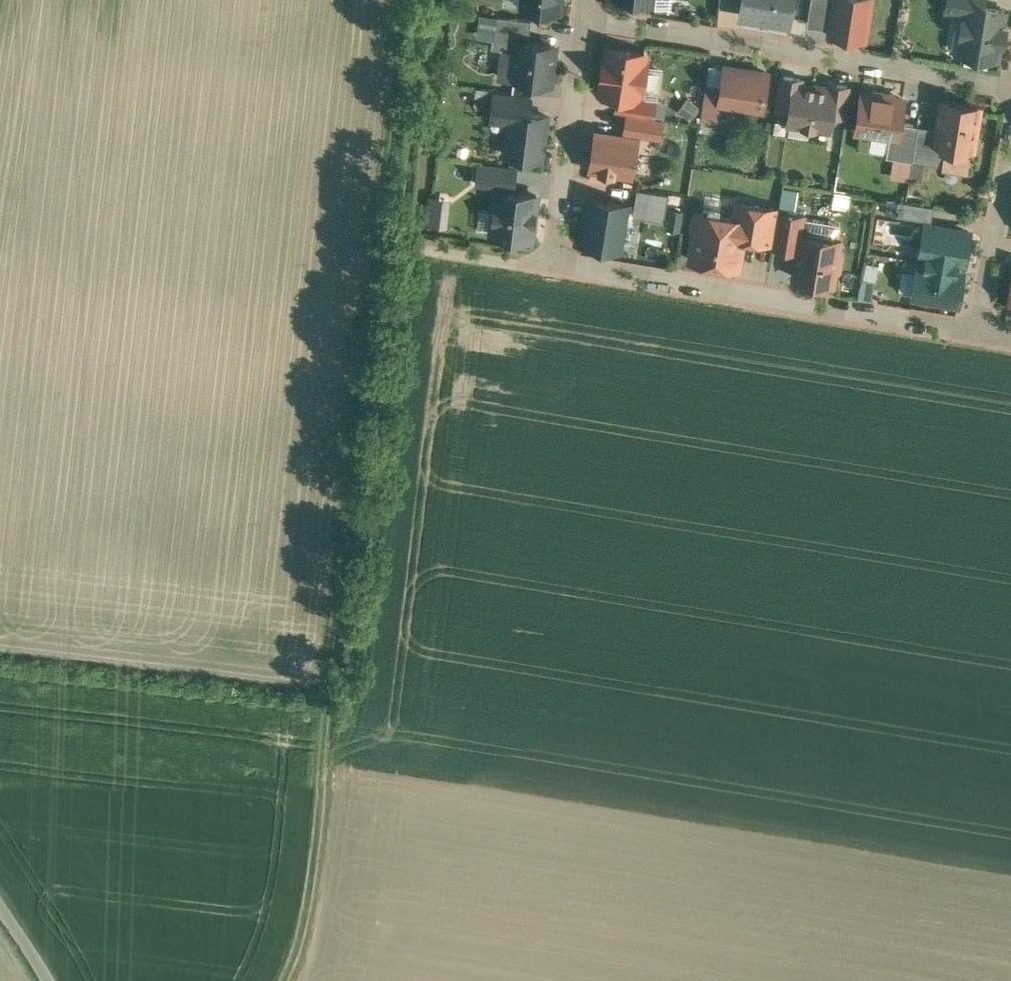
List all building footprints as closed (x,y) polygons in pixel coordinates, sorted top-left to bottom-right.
[(521,7),(559,11),(561,0),(522,0),(521,7)] [(735,20),(786,30),(792,0),(739,0),(735,20)] [(827,29),(862,34),(867,0),(831,0),(827,29)] [(946,10),(964,13),(966,0),(983,3),(984,0),(947,0),(946,10)] [(983,3),(966,0),(964,13),(958,51),(997,57),(1000,43),(1004,43),(1006,27),(1002,26),(1005,11),(988,8),(983,3)] [(495,15),(483,14),(481,28),(494,30),(495,15)] [(531,20),(495,15),(494,30),(491,48),(517,51),(519,40),(529,42),(531,20)] [(529,42),(519,40),(517,51),(514,78),(551,83),(555,45),(529,42)] [(644,53),(609,47),(606,61),(604,60),(601,78),(604,79),(601,92),(619,95),(637,98),(637,97),(639,87),(643,88),(646,64),(643,64),(644,53)] [(768,73),(725,66),(722,85),(719,100),(721,100),(737,103),(737,105),(762,109),(768,73)] [(782,78),(780,78),(776,102),(778,102),(778,104),(790,107),(795,78),(782,76),(782,78)] [(828,88),(802,83),(803,79),(795,78),(790,107),(788,122),(830,129),(832,113),(837,85),(829,83),(828,88)] [(722,85),(706,83),(700,118),(718,121),(721,100),(719,100),(722,85)] [(849,87),(837,85),(832,113),(845,115),(845,113),(847,114),(851,89),(849,89),(849,87)] [(495,91),(477,89),(476,101),(494,103),(495,91)] [(531,95),(495,91),(494,103),(493,110),(510,112),(510,111),(529,113),(531,95)] [(904,99),(863,93),(857,130),(890,136),(898,137),(900,122),(904,99)] [(655,100),(637,97),(637,98),(619,95),(617,111),(628,112),(652,116),(655,100)] [(684,96),(675,110),(689,118),(698,104),(684,96)] [(980,108),(941,101),(937,128),(934,143),(947,145),(974,149),(980,108)] [(529,113),(510,111),(510,112),(505,154),(541,159),(547,115),(529,113)] [(652,116),(628,112),(625,130),(659,136),(662,118),(652,116)] [(918,125),(900,122),(898,137),(890,136),(887,156),(896,158),(912,160),(918,125)] [(937,128),(918,125),(912,160),(923,162),(943,166),(947,145),(934,143),(937,128)] [(637,139),(597,132),(591,167),(631,174),(637,139)] [(912,160),(896,158),(893,175),(909,177),(910,175),(912,160)] [(923,162),(912,160),(910,175),(920,177),(923,162)] [(515,168),(480,164),(477,184),(513,188),(515,168)] [(669,194),(637,188),(633,216),(664,221),(669,194)] [(537,196),(497,191),(492,232),(531,237),(537,196)] [(424,225),(445,226),(446,196),(425,195),(424,225)] [(628,205),(589,198),(582,241),(621,248),(628,205)] [(934,206),(899,200),(896,214),(932,220),(934,206)] [(779,209),(736,202),(734,217),(746,219),(743,236),(773,241),(778,211),(779,209)] [(681,211),(672,209),(669,227),(678,229),(681,211)] [(734,217),(699,211),(698,214),(695,216),(693,230),(695,234),(691,259),(738,267),(743,236),(746,219),(734,217)] [(799,214),(778,211),(773,241),(772,246),(790,249),(793,246),(799,214)] [(969,232),(926,224),(921,254),(928,255),(926,267),(919,266),(914,296),(957,303),(962,273),(955,272),(957,260),(964,261),(969,232)] [(838,240),(803,234),(802,233),(794,277),(796,277),(796,276),(831,282),(831,283),(833,283),(834,273),(840,269),(842,255),(838,249),(840,240),(838,239),(838,240)]
